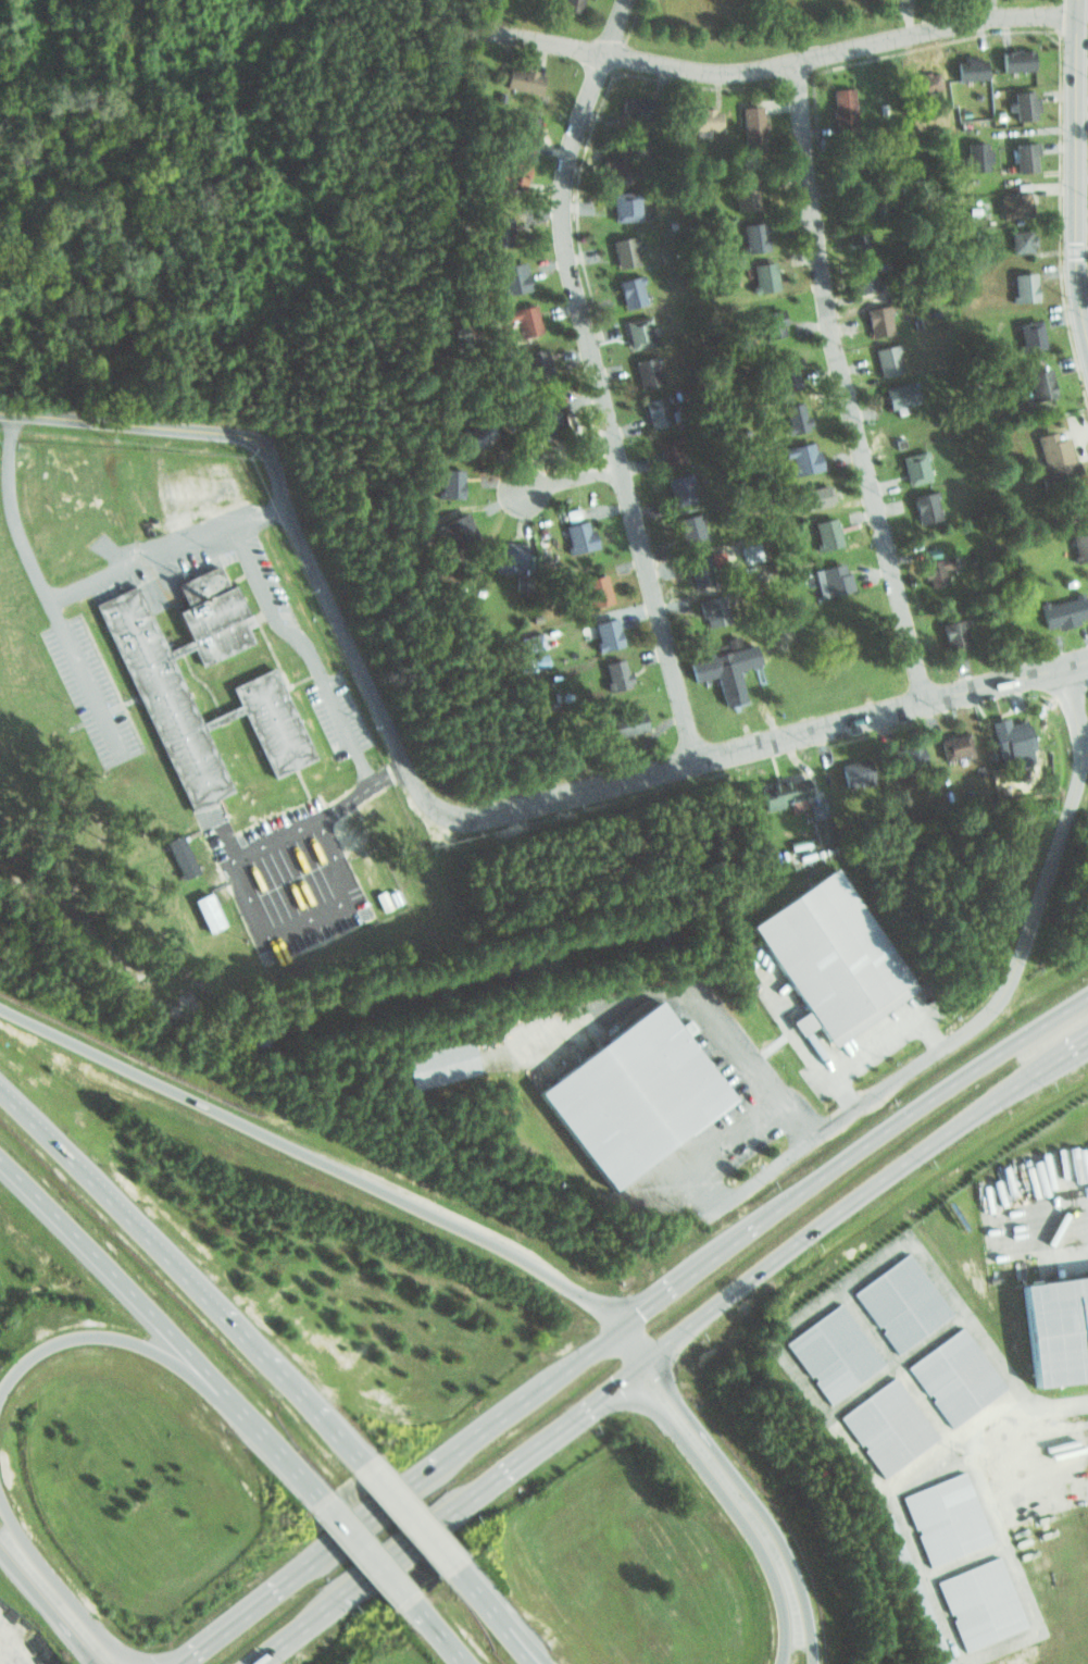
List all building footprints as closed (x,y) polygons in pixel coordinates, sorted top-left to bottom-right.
[(585,13),(586,0),(566,0),(565,11),(585,13)] [(997,71),(1029,67),(1027,47),(995,49),(997,71)] [(951,79),(984,76),(981,55),(949,58),(951,79)] [(534,94),(497,85),(502,64),(539,73),(534,94)] [(914,94),(911,74),(933,71),(936,89),(914,94)] [(851,107),(831,109),(829,87),(849,85),(851,107)] [(1010,87),(1012,121),(1034,119),(1030,86),(1010,87)] [(649,121),(612,112),(616,91),(653,100),(649,121)] [(741,145),(739,107),(760,105),(762,144),(741,145)] [(678,107),(716,108),(716,128),(678,128),(678,107)] [(505,148),(514,111),(535,116),(525,153),(505,148)] [(621,174),(593,167),(598,150),(604,152),(609,136),(629,141),(621,174)] [(964,137),(966,171),(988,169),(985,136),(964,137)] [(1008,138),(1010,171),(1030,170),(1028,136),(1008,138)] [(524,179),(485,176),(486,157),(526,161),(524,179)] [(730,213),(728,175),(749,174),(751,212),(730,213)] [(639,221),(612,224),(608,190),(636,187),(639,221)] [(1017,213),(998,215),(996,194),(1015,191),(1017,213)] [(760,246),(754,213),(734,216),(739,249),(760,246)] [(504,248),(508,215),(487,214),(484,247),(504,248)] [(771,251),(766,223),(743,226),(747,254),(771,251)] [(863,249),(843,251),(841,229),(861,227),(863,249)] [(1028,250),(1009,252),(1006,231),(1026,228),(1028,250)] [(634,262),(628,229),(608,233),(613,265),(634,262)] [(869,233),(849,235),(851,255),(871,253),(869,233)] [(770,287),(764,254),(743,258),(749,290),(770,287)] [(526,291),(498,295),(493,262),(522,258),(526,291)] [(757,293),(779,291),(777,263),(754,265),(757,293)] [(872,288),(853,293),(849,271),(868,268),(872,288)] [(639,302),(634,270),(613,273),(618,306),(639,302)] [(1009,272),(1011,305),(1033,303),(1029,270),(1009,272)] [(860,303),(867,336),(888,331),(880,299),(860,303)] [(510,318),(497,322),(493,311),(527,300),(537,332),(516,338),(510,318)] [(780,336),(775,303),(754,307),(760,339),(780,336)] [(649,346),(643,313),(623,316),(628,349),(649,346)] [(1013,320),(1021,352),(1041,347),(1034,315),(1013,320)] [(871,347),(878,380),(899,374),(891,343),(871,347)] [(545,377),(539,345),(518,348),(524,381),(545,377)] [(793,382),(788,349),(767,352),(773,385),(793,382)] [(659,385),(653,352),(633,356),(638,388),(659,385)] [(781,392),(803,387),(797,358),(774,364),(781,392)] [(1024,369),(1031,401),(1052,396),(1045,364),(1024,369)] [(878,409),(911,402),(906,382),(875,388),(878,409)] [(667,425),(662,393),(641,396),(647,429),(667,425)] [(554,427),(549,395),(528,398),(534,431),(554,427)] [(803,429),(798,396),(777,399),(783,432),(803,429)] [(464,449),(489,427),(475,412),(450,433),(464,449)] [(463,434),(475,454),(500,438),(488,418),(463,434)] [(1039,475),(1028,432),(1048,426),(1051,435),(1063,432),(1072,468),(1039,475)] [(681,461),(676,429),(655,432),(661,464),(681,461)] [(785,442),(812,436),(820,469),(791,474),(785,442)] [(897,452),(904,484),(925,479),(916,447),(897,452)] [(459,494),(460,461),(439,460),(437,493),(459,494)] [(688,499),(680,468),(660,472),(668,505),(688,499)] [(802,507),(834,499),(829,479),(797,486),(802,507)] [(906,492),(914,523),(935,518),(926,486),(906,492)] [(462,510),(433,527),(441,542),(450,536),(459,550),(478,538),(462,510)] [(699,542),(691,510),(671,514),(678,547),(699,542)] [(590,547),(581,516),(561,521),(571,552),(590,547)] [(821,551),(844,546),(837,518),(814,523),(821,551)] [(1076,560),(1087,557),(1087,523),(1067,529),(1076,560)] [(489,538),(488,573),(514,573),(514,588),(529,588),(530,539),(489,538)] [(710,581),(702,549),(681,554),(689,586),(710,581)] [(916,555),(924,586),(945,581),(936,549),(916,555)] [(90,600),(187,811),(232,792),(202,729),(242,711),(271,773),(308,756),(266,666),(226,684),(235,703),(195,721),(166,659),(188,649),(196,668),(251,643),(245,629),(252,625),(246,610),(239,613),(212,555),(164,576),(175,601),(166,606),(180,636),(159,646),(129,582),(90,600)] [(806,566),(816,600),(851,589),(845,569),(837,567),(835,558),(806,566)] [(606,603),(599,570),(578,575),(586,607),(606,603)] [(1076,589),(1034,599),(1040,631),(1084,621),(1076,589)] [(726,622),(718,591),(698,595),(705,628),(726,622)] [(617,644),(610,611),(589,617),(597,648),(617,644)] [(939,616),(946,648),(966,644),(960,612),(939,616)] [(543,645),(521,651),(515,631),(537,624),(543,645)] [(728,644),(683,658),(690,681),(712,674),(722,708),(746,700),(728,644)] [(627,683),(620,651),(599,656),(606,688),(627,683)] [(551,667),(548,654),(527,660),(530,672),(551,667)] [(634,708),(602,719),(609,738),(640,729),(634,708)] [(995,767),(983,718),(1002,713),(1004,719),(1021,716),(1029,753),(1008,757),(1009,763),(995,767)] [(973,753),(941,761),(935,736),(966,728),(973,753)] [(925,763),(893,773),(886,748),(917,738),(925,763)] [(870,780),(838,790),(829,765),(861,755),(870,780)] [(810,795),(761,809),(753,784),(803,770),(810,795)] [(824,798),(804,805),(809,820),(829,814),(824,798)] [(183,880),(199,874),(184,835),(169,841),(183,880)] [(808,837),(787,843),(791,865),(834,855),(831,844),(811,849),(808,837)] [(753,933),(837,873),(920,990),(836,1048),(753,933)] [(225,926),(211,894),(195,901),(209,933),(225,926)] [(539,1090),(661,997),(735,1095),(614,1188),(539,1090)] [(468,1073),(397,1092),(386,1052),(458,1032),(468,1073)] [(852,1292),(898,1355),(954,1314),(909,1251),(852,1292)] [(1034,1391),(1087,1383),(1087,1277),(1020,1287),(1034,1391)] [(783,1341),(828,1403),(885,1362),(839,1300),(783,1341)] [(908,1369),(953,1432),(1010,1391),(964,1329),(908,1369)] [(839,1415),(885,1477),(941,1436),(896,1374),(839,1415)] [(901,1497),(930,1567),(996,1541),(965,1469),(901,1497)] [(936,1580),(965,1652),(1030,1625),(1000,1554),(936,1580)]
